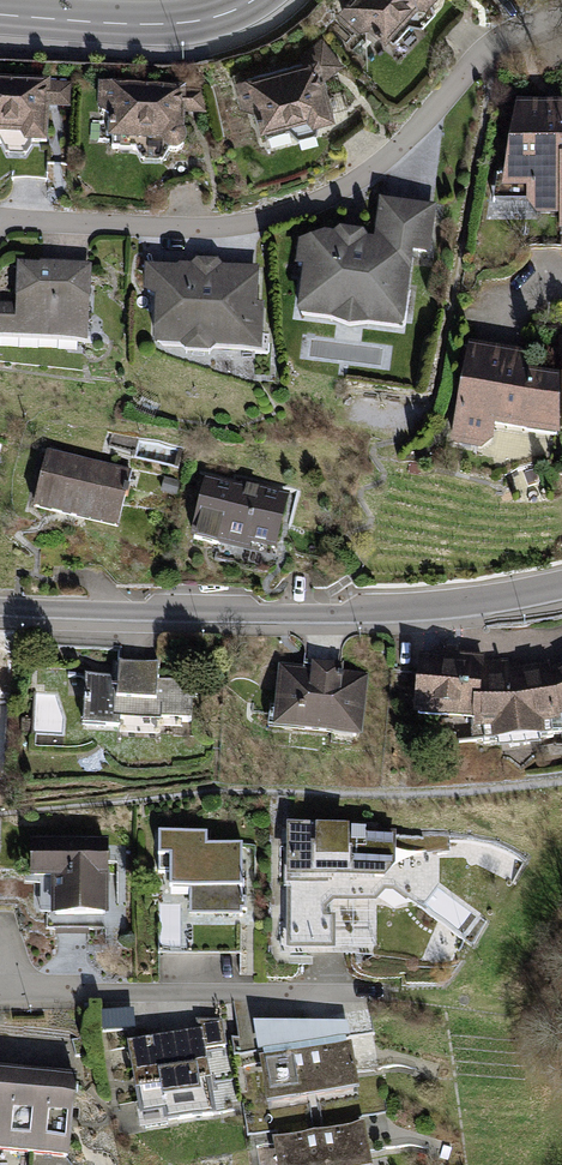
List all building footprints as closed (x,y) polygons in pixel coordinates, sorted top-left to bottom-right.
[(339,12),(363,33),(369,27),(390,42),(434,0),(350,0),(339,12)] [(303,61),(235,82),(245,112),(252,110),(260,138),(337,119),(325,77),(347,67),(324,38),(298,55),(303,61)] [(0,82),(0,146),(52,149),(53,113),(77,113),(76,83),(0,82)] [(204,92),(100,88),(102,149),(190,152),(187,117),(206,118),(204,92)] [(518,106),(500,201),(528,201),(528,205),(537,217),(561,216),(561,179),(561,106),(518,106)] [(328,233),(299,245),(295,270),(302,272),(298,318),(405,334),(415,258),(432,259),(438,208),(382,201),(376,241),(369,238),(365,232),(341,229),(336,234),(328,233)] [(16,263),(17,307),(0,306),(0,342),(90,346),(93,266),(16,263)] [(262,267),(145,266),(145,295),(156,303),(154,351),(262,354),(262,267)] [(472,346),(454,447),(491,457),(495,432),(556,445),(561,445),(561,336),(559,335),(561,381),(526,377),(527,355),(472,346)] [(133,475),(47,453),(33,514),(117,535),(133,475)] [(286,504),(208,490),(198,543),(276,557),(286,504)] [(483,711),(485,659),(442,653),(436,659),(421,656),(415,722),(472,728),(472,710),(483,711)] [(485,659),(483,711),(472,710),(472,728),(472,740),(492,737),(494,751),(547,746),(545,732),(561,729),(561,666),(553,671),(552,663),(520,669),(519,664),(511,665),(510,659),(485,659)] [(113,680),(82,679),(84,730),(120,733),(119,724),(191,723),(192,682),(158,681),(159,667),(113,664),(113,680)] [(312,672),(281,670),(275,737),(363,743),(371,676),(344,675),(344,667),(313,665),(312,672)] [(380,829),(285,829),(284,952),(337,955),(337,917),(329,917),(328,910),(335,903),(379,902),(396,870),(395,850),(451,849),(450,839),(380,838),(380,829)] [(208,834),(159,835),(159,860),(171,860),(172,895),(191,894),(191,918),(242,917),(244,846),(208,846),(208,834)] [(110,844),(30,844),(30,884),(53,884),(52,923),(108,923),(110,844)] [(198,1031),(128,1044),(140,1126),(163,1123),(164,1133),(217,1124),(207,1056),(227,1051),(223,1023),(197,1022),(198,1031)] [(348,1024),(254,1024),(258,1056),(264,1055),(265,1062),(307,1056),(347,1050),(346,1042),(352,1041),(348,1024)] [(347,1050),(307,1056),(315,1105),(361,1096),(353,1049),(347,1050)] [(315,1105),(307,1056),(265,1062),(259,1063),(268,1114),(315,1105)] [(0,1073),(0,1159),(60,1164),(70,1164),(78,1080),(0,1073)] [(320,1133),(326,1164),(372,1164),(365,1126),(320,1133)] [(320,1133),(273,1142),(276,1164),(326,1164),(320,1133)]
